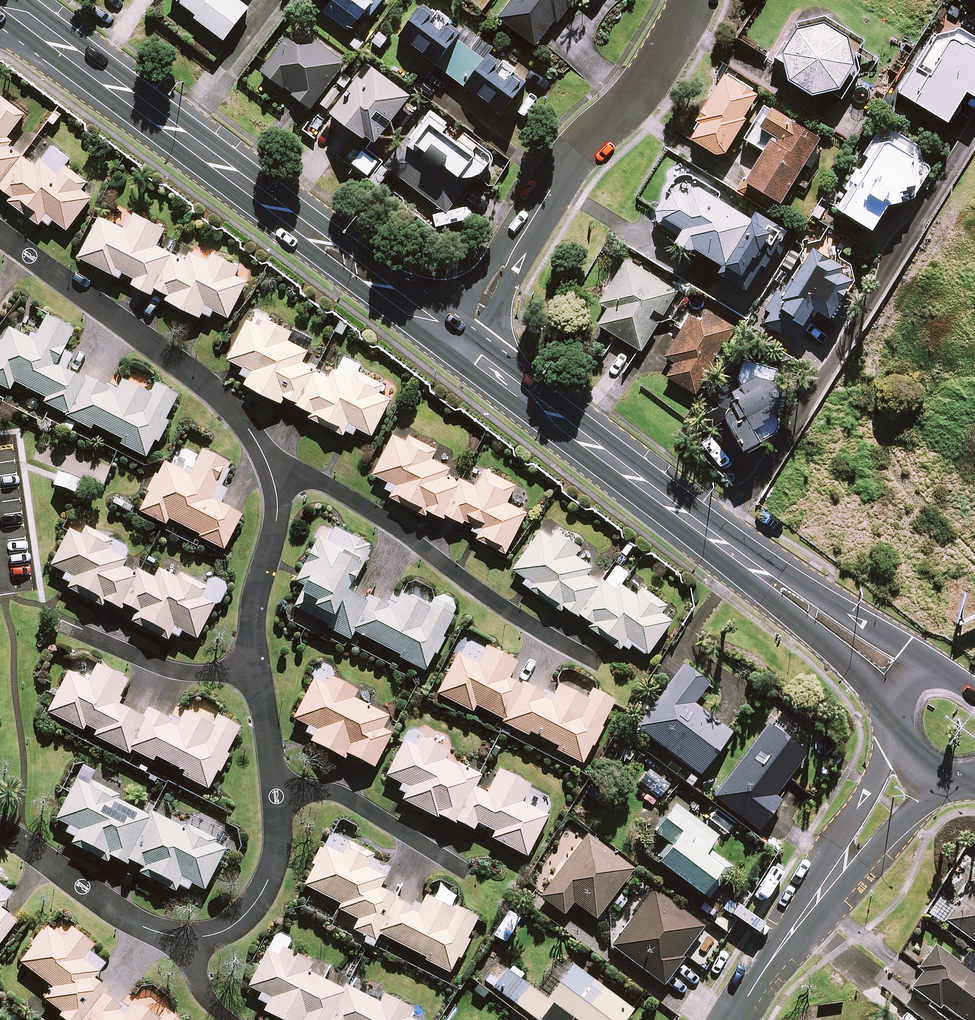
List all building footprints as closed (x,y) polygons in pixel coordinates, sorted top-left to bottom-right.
[(197,16),(226,38),(249,6),(241,0),(181,0),(199,13),(197,16)] [(363,16),(369,20),(385,0),(332,0),(324,10),(352,31),(363,16)] [(501,17),(537,44),(556,18),(559,20),(575,0),(513,0),(501,17)] [(507,58),(506,60),(493,50),(495,48),(465,26),(462,30),(449,21),(451,18),(436,7),(434,9),(425,2),(400,35),(502,112),(529,77),(520,71),(522,69),(507,58)] [(867,39),(826,15),(805,18),(777,57),(789,66),(791,75),(812,90),(828,88),(843,97),(860,68),(871,75),(883,56),(864,44),(867,39)] [(931,34),(899,88),(948,118),(953,110),(954,110),(956,109),(957,108),(958,107),(959,106),(960,105),(960,103),(960,102),(960,100),(960,99),(964,92),(973,97),(974,95),(974,36),(958,25),(931,34)] [(299,42),(288,34),(262,68),(313,106),(347,61),(307,30),(299,42)] [(367,77),(362,74),(334,112),(366,136),(369,131),(379,139),(412,93),(376,66),(367,77)] [(760,90),(726,72),(691,135),(725,154),(760,90)] [(15,194),(11,199),(41,222),(45,216),(52,222),(56,218),(69,228),(92,197),(81,188),(87,180),(49,151),(38,165),(6,141),(26,114),(5,98),(0,104),(0,182),(15,194)] [(821,136),(772,105),(750,140),(765,149),(748,178),(782,199),(821,136)] [(448,128),(451,124),(429,107),(405,140),(386,164),(448,210),(469,183),(472,185),(493,158),(478,147),(482,142),(464,129),(459,136),(448,128)] [(899,202),(904,194),(913,199),(932,169),(923,164),(918,147),(882,126),(862,156),(869,160),(861,172),(856,169),(849,181),(853,184),(838,208),(872,230),(892,198),(899,202)] [(750,287),(761,270),(770,276),(792,240),(783,235),(787,228),(757,209),(753,216),(685,174),(662,211),(686,225),(678,238),(694,247),(696,244),(725,262),(721,269),(750,287)] [(103,216),(83,254),(123,274),(125,269),(138,276),(136,280),(155,290),(158,285),(172,292),(169,297),(201,313),(207,302),(228,313),(245,279),(236,274),(241,264),(217,252),(211,262),(191,252),(187,260),(156,245),(166,226),(137,212),(129,229),(103,216)] [(803,242),(804,263),(787,289),(780,284),(765,309),(772,313),(767,322),(797,340),(812,316),(832,328),(858,285),(856,269),(853,267),(854,264),(838,254),(848,237),(829,224),(820,238),(803,242)] [(680,303),(673,299),(678,291),(627,259),(601,301),(610,307),(600,323),(643,349),(657,325),(669,321),(680,303)] [(736,326),(710,310),(703,321),(691,314),(666,354),(677,361),(668,374),(696,391),(736,326)] [(254,311),(231,358),(254,369),(248,380),(284,398),(286,394),(314,409),(313,412),(345,429),(349,421),(372,432),(390,397),(380,392),(384,384),(359,372),(356,377),(335,366),(330,375),(304,362),(310,350),(288,339),(293,330),(254,311)] [(175,395),(155,384),(150,395),(122,381),(117,392),(86,377),(84,382),(54,367),(72,331),(47,318),(34,343),(9,330),(0,348),(0,383),(11,389),(16,379),(49,396),(45,406),(89,428),(92,423),(124,439),(121,444),(144,456),(175,395)] [(737,393),(728,411),(745,447),(781,427),(782,416),(777,410),(784,400),(789,367),(746,354),(732,387),(737,393)] [(393,433),(374,470),(398,482),(393,493),(427,511),(430,506),(447,515),(450,508),(484,525),(479,535),(507,549),(527,511),(507,501),(516,483),(487,468),(476,489),(448,474),(451,468),(432,458),(437,448),(411,435),(408,441),(393,433)] [(166,463),(142,510),(166,523),(170,517),(203,533),(200,537),(222,548),(239,515),(210,500),(228,463),(203,451),(191,475),(166,463)] [(82,536),(71,530),(53,566),(75,577),(69,588),(103,605),(107,597),(137,612),(133,620),(167,638),(174,625),(197,637),(213,606),(199,599),(205,586),(180,574),(178,579),(159,569),(153,581),(123,566),(127,558),(106,548),(110,539),(87,527),(82,536)] [(630,635),(650,649),(671,618),(662,612),(668,603),(643,587),(639,594),(621,582),(616,588),(591,571),(595,566),(575,552),(581,545),(558,529),(553,537),(542,530),(517,568),(528,575),(525,580),(564,606),(568,599),(595,618),(591,624),(623,646),(630,635)] [(307,586),(298,604),(329,619),(326,625),(351,638),(354,632),(425,668),(452,615),(433,605),(431,609),(403,595),(396,609),(369,596),(367,599),(348,590),(370,547),(347,535),(340,550),(319,539),(298,581),(307,586)] [(457,657),(439,693),(475,711),(478,705),(507,719),(504,725),(527,736),(530,731),(561,746),(558,752),(581,764),(614,700),(593,690),(587,701),(558,686),(552,699),(509,678),(517,663),(488,648),(478,668),(457,657)] [(709,685),(683,665),(637,726),(700,774),(731,733),(693,705),(709,685)] [(91,682),(71,671),(50,712),(130,753),(133,747),(156,759),(158,756),(186,770),(184,775),(208,787),(238,727),(216,716),(213,723),(188,711),(176,734),(166,729),(170,721),(145,709),(141,717),(115,703),(127,680),(99,666),(91,682)] [(328,686),(313,679),(293,719),(317,730),(313,738),(346,755),(347,753),(374,766),(391,732),(381,727),(387,716),(351,698),(355,690),(332,678),(328,686)] [(807,752),(769,726),(759,740),(743,729),(726,753),(740,763),(716,798),(759,829),(782,798),(777,794),(807,752)] [(418,750),(406,743),(389,776),(411,787),(404,799),(456,825),(459,820),(475,828),(478,821),(496,830),(492,837),(528,855),(546,817),(520,804),(529,784),(500,770),(487,796),(473,789),(480,775),(446,758),(450,749),(425,736),(418,750)] [(91,784),(78,778),(57,821),(79,832),(74,842),(106,858),(109,853),(142,869),(141,872),(175,889),(182,876),(205,888),(225,848),(214,842),(215,839),(187,825),(185,828),(152,811),(151,814),(117,797),(119,794),(93,781),(91,784)] [(709,816),(683,796),(656,832),(672,844),(659,861),(708,897),(731,867),(708,849),(718,837),(702,825),(709,816)] [(633,869),(586,835),(541,897),(565,913),(573,901),(597,918),(633,869)] [(342,856),(324,847),(306,883),(342,901),(338,908),(358,918),(353,927),(376,938),(377,935),(449,972),(475,921),(428,897),(421,912),(380,891),(386,878),(365,867),(371,855),(348,843),(342,856)] [(945,920),(974,942),(974,880),(953,908),(937,896),(926,910),(942,923),(945,920)] [(607,925),(612,946),(663,982),(683,954),(701,967),(722,939),(688,914),(659,894),(642,882),(630,898),(623,893),(614,905),(620,909),(607,925)] [(14,922),(0,911),(0,940),(14,922)] [(520,919),(509,911),(494,934),(505,942),(520,919)] [(22,959),(56,986),(47,998),(64,1011),(62,1013),(71,1019),(179,1019),(164,1009),(158,1017),(134,999),(125,1011),(105,996),(109,991),(94,979),(99,972),(83,960),(95,944),(73,927),(63,941),(46,928),(22,959)] [(909,986),(940,1009),(942,1005),(963,1019),(974,1019),(974,975),(934,945),(917,968),(921,970),(909,986)] [(268,952),(252,984),(274,995),(267,1009),(290,1019),(413,1019),(408,1017),(413,1009),(383,994),(379,1002),(347,986),(345,991),(307,972),(313,961),(285,947),(279,958),(268,952)] [(573,965),(550,997),(509,967),(494,987),(538,1019),(571,1019),(574,1017),(578,1019),(625,1019),(633,1009),(573,965)]
